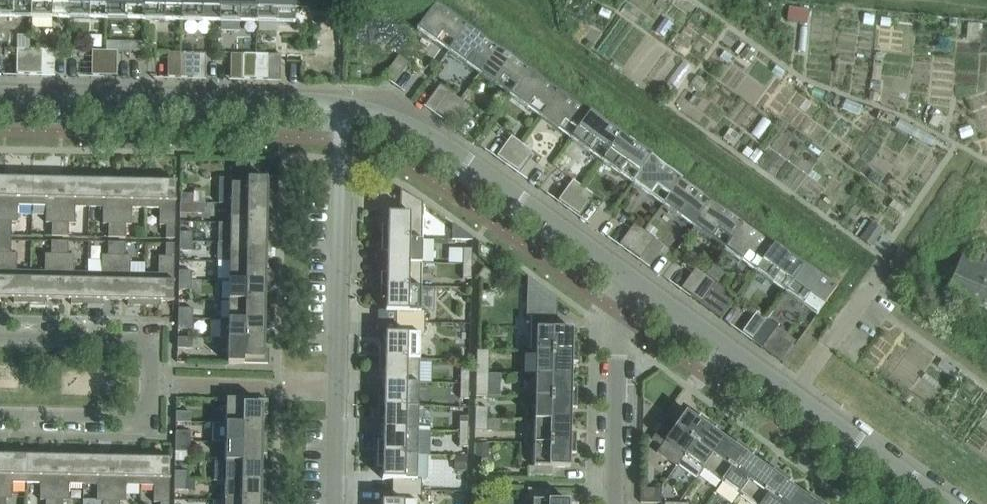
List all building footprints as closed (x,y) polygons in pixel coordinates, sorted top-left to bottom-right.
[(30,0),(0,0),(0,16),(30,17),(30,0)] [(68,0),(30,0),(30,17),(68,18),(68,0)] [(106,0),(68,0),(68,18),(105,19),(106,0)] [(143,0),(106,0),(105,19),(143,19),(143,0)] [(181,0),(143,0),(143,19),(181,20),(181,0)] [(219,0),(181,0),(181,20),(218,21),(219,0)] [(256,0),(219,0),(218,21),(256,22),(256,0)] [(295,0),(256,0),(256,22),(295,23),(295,0)] [(468,24),(436,2),(417,29),(448,51),(468,24)] [(498,46),(468,24),(448,51),(479,73),(498,46)] [(273,36),(272,57),(284,57),(284,36),(273,36)] [(529,68),(498,46),(479,73),(509,95),(529,68)] [(29,74),(29,49),(17,48),(16,74),(29,74)] [(42,74),(42,49),(29,49),(29,74),(42,74)] [(104,75),(105,50),(92,50),(91,75),(104,75)] [(117,76),(117,51),(105,50),(104,75),(117,76)] [(180,77),(181,52),(168,52),(167,77),(180,77)] [(193,77),(193,52),(181,52),(180,77),(193,77)] [(255,79),(256,54),(243,53),(242,79),(255,79)] [(268,79),(268,54),(256,54),(255,79),(268,79)] [(395,83),(409,62),(399,55),(384,75),(395,83)] [(680,84),(691,69),(683,64),(672,78),(680,84)] [(559,90),(529,68),(509,95),(540,117),(559,90)] [(590,112),(559,90),(540,117),(571,139),(590,112)] [(446,119),(461,99),(450,92),(435,112),(446,119)] [(456,127),(471,106),(461,99),(446,119),(456,127)] [(601,161),(621,134),(590,112),(571,139),(601,161)] [(766,115),(753,130),(759,136),(773,121),(766,115)] [(727,136),(735,142),(743,131),(734,125),(727,136)] [(652,156),(621,134),(601,161),(632,183),(652,156)] [(507,163),(522,143),(512,135),(497,156),(507,163)] [(517,170),(532,150),(522,143),(507,163),(517,170)] [(682,178),(652,156),(632,183),(663,205),(682,178)] [(32,205),(33,173),(16,173),(16,178),(4,178),(3,238),(11,238),(11,235),(12,222),(18,222),(18,205),(32,205)] [(60,236),(61,179),(49,179),(49,173),(33,173),(32,205),(46,206),(46,223),(52,223),(51,236),(60,236)] [(89,207),(90,174),(73,174),(73,179),(61,179),(60,236),(69,236),(69,223),(75,223),(75,206),(89,207)] [(117,237),(118,180),(106,180),(106,174),(90,174),(89,207),(103,207),(102,224),(108,224),(108,237),(117,237)] [(146,208),(147,175),(130,175),(130,180),(118,180),(117,237),(125,238),(126,224),(131,225),(132,208),(146,208)] [(174,239),(176,181),(162,181),(163,176),(147,175),(146,208),(160,208),(159,225),(166,225),(166,239),(174,239)] [(220,178),(219,204),(231,204),(272,205),(272,195),(267,194),(267,184),(267,180),(267,179),(249,179),(248,179),(220,178)] [(713,200),(682,178),(663,205),(693,227),(713,200)] [(569,207),(583,187),(573,179),(558,200),(569,207)] [(579,215),(593,194),(583,187),(569,207),(579,215)] [(422,239),(423,202),(400,189),(399,213),(388,213),(387,224),(382,224),(381,238),(422,239)] [(193,203),(193,194),(180,194),(180,203),(193,203)] [(744,222),(713,200),(693,227),(724,249),(744,222)] [(193,213),(193,203),(180,203),(180,212),(193,213)] [(272,215),(272,205),(231,204),(231,223),(266,224),(267,215),(272,215)] [(862,234),(873,240),(883,225),(872,218),(862,234)] [(774,244),(744,222),(724,249),(755,270),(774,244)] [(219,223),(218,242),(271,243),(271,233),(266,233),(266,224),(231,223),(219,223)] [(472,237),(452,223),(452,240),(472,240),(472,237)] [(630,251),(644,230),(634,223),(619,243),(630,251)] [(640,258),(655,238),(644,230),(630,251),(640,258)] [(192,242),(192,232),(180,232),(179,241),(192,242)] [(30,304),(31,271),(17,271),(17,254),(11,253),(11,238),(3,238),(1,298),(13,298),(13,303),(30,304)] [(421,263),(422,239),(381,238),(381,252),(387,252),(387,262),(421,263)] [(59,299),(60,241),(51,241),(51,254),(45,254),(45,271),(31,271),(30,304),(46,304),(46,299),(59,299)] [(87,305),(88,272),(74,272),(74,255),(68,255),(68,241),(60,241),(59,299),(71,299),(71,305),(87,305)] [(192,251),(192,242),(179,241),(179,251),(192,251)] [(116,300),(117,242),(108,242),(108,255),(102,255),(101,272),(88,272),(87,305),(103,305),(103,300),(116,300)] [(144,306),(145,273),(130,273),(131,256),(125,256),(125,243),(117,242),(116,300),(127,300),(127,306),(144,306)] [(271,253),(271,243),(218,242),(218,261),(266,262),(266,253),(271,253)] [(173,301),(174,244),(166,244),(165,257),(158,257),(158,274),(145,273),(144,306),(160,306),(160,301),(173,301)] [(805,265),(774,244),(755,270),(785,292),(805,265)] [(471,264),(472,248),(464,248),(463,264),(471,264)] [(962,256),(946,291),(986,309),(986,266),(962,256)] [(218,261),(217,281),(229,281),(270,282),(271,271),(266,271),(266,262),(218,261)] [(421,287),(421,263),(387,262),(386,272),(381,272),(380,286),(421,287)] [(471,279),(471,264),(463,264),(463,278),(471,279)] [(836,288),(805,265),(785,292),(817,315),(836,288)] [(490,286),(497,276),(484,267),(478,275),(477,277),(490,286)] [(691,295),(706,274),(696,267),(681,287),(691,295)] [(191,280),(192,271),(179,271),(179,280),(191,280)] [(701,302),(716,282),(706,274),(691,295),(701,302)] [(572,342),(573,329),(556,329),(557,316),(550,316),(551,293),(528,277),(527,277),(526,316),(531,317),(531,328),(536,328),(535,352),(578,353),(578,343),(572,342)] [(191,290),(191,280),(179,280),(178,289),(191,290)] [(265,301),(265,292),(270,292),(270,282),(229,281),(229,300),(265,301)] [(421,311),(421,287),(380,286),(380,300),(386,300),(386,311),(396,311),(396,322),(425,323),(425,311),(421,311)] [(270,320),(270,310),(265,310),(265,301),(229,300),(228,320),(270,320)] [(193,319),(193,309),(178,308),(178,319),(193,319)] [(752,339),(767,318),(756,311),(742,331),(752,339)] [(763,346),(777,326),(767,318),(752,339),(763,346)] [(192,329),(193,319),(178,319),(178,329),(192,329)] [(220,320),(220,339),(228,339),(264,339),(264,331),(269,331),(270,320),(228,320),(220,320)] [(419,359),(420,334),(424,334),(425,323),(396,322),(396,333),(385,333),(385,344),(379,344),(379,358),(419,359)] [(192,349),(192,338),(177,338),(177,348),(192,349)] [(269,364),(269,349),(264,348),(264,339),(228,339),(227,363),(269,364)] [(572,376),(572,363),(577,363),(578,353),(535,352),(535,375),(572,376)] [(419,383),(419,359),(379,358),(379,372),(384,372),(384,382),(419,383)] [(488,377),(488,361),(476,361),(475,377),(488,377)] [(469,384),(469,368),(461,368),(460,384),(469,384)] [(505,393),(506,371),(493,371),(493,392),(505,393)] [(571,388),(572,376),(535,375),(535,398),(577,398),(577,388),(571,388)] [(488,388),(488,377),(475,377),(475,388),(488,388)] [(418,407),(419,383),(384,382),(384,392),(378,392),(378,406),(418,407)] [(469,399),(469,384),(460,384),(460,399),(469,399)] [(576,409),(577,398),(535,398),(534,420),(571,421),(571,409),(576,409)] [(268,415),(268,400),(227,399),(226,424),(262,424),(262,415),(268,415)] [(418,431),(418,407),(378,406),(378,420),(383,420),(383,430),(418,431)] [(487,419),(487,407),(475,407),(475,419),(487,419)] [(190,423),(191,412),(176,412),(176,423),(190,423)] [(684,456),(708,421),(699,415),(696,419),(685,412),(675,427),(666,420),(652,440),(662,446),(665,442),(684,456)] [(468,432),(468,416),(460,416),(459,432),(468,432)] [(487,431),(487,419),(475,419),(474,430),(487,431)] [(570,434),(571,421),(534,420),(534,443),(576,444),(576,434),(570,434)] [(702,469),(723,439),(713,432),(716,427),(708,421),(684,456),(702,469)] [(213,423),(212,442),(226,443),(267,444),(267,433),(262,433),(262,424),(226,424),(213,423)] [(418,455),(418,431),(383,430),(383,440),(377,440),(377,454),(418,455)] [(190,442),(190,432),(175,431),(175,442),(190,442)] [(468,447),(468,432),(459,432),(459,447),(468,447)] [(721,482),(745,448),(737,442),(734,446),(723,439),(702,469),(721,482)] [(190,452),(190,442),(175,442),(175,452),(190,452)] [(261,463),(261,454),(267,454),(267,444),(226,443),(225,462),(261,463)] [(575,454),(576,444),(534,443),(533,467),(528,466),(528,478),(551,479),(552,467),(570,467),(570,454),(575,454)] [(739,495),(760,465),(750,458),(753,454),(745,448),(721,482),(739,495)] [(27,450),(10,450),(10,455),(0,455),(0,503),(6,503),(6,499),(12,500),(12,482),(26,483),(27,450)] [(55,456),(43,456),(43,451),(27,450),(26,483),(40,483),(40,500),(46,500),(46,503),(54,503),(55,456)] [(84,451),(68,451),(67,456),(55,456),(54,503),(63,503),(63,500),(69,501),(69,484),(83,484),(84,451)] [(113,457),(100,457),(100,452),(84,451),(83,484),(97,484),(97,501),(102,501),(102,503),(111,503),(113,457)] [(141,453),(124,452),(124,458),(113,457),(111,503),(120,503),(120,501),(126,502),(126,485),(141,485),(141,453)] [(170,459),(157,458),(157,453),(141,453),(141,485),(154,485),(153,502),(160,502),(160,503),(169,503),(170,459)] [(421,491),(421,479),(426,479),(427,477),(427,456),(418,456),(418,455),(377,454),(377,468),(382,468),(382,479),(393,479),(392,490),(421,491)] [(214,462),(213,481),(225,481),(266,482),(266,472),(261,472),(261,463),(225,462),(214,462)] [(782,474),(774,468),(771,472),(760,465),(739,495),(751,503),(761,503),(782,474)] [(189,481),(189,471),(174,471),(174,480),(189,481)] [(798,492),(787,485),(790,480),(782,474),(761,503),(789,503),(798,492)] [(189,490),(189,481),(174,480),(174,490),(189,490)] [(266,493),(266,482),(225,481),(224,501),(261,501),(261,493),(266,493)] [(667,499),(666,484),(642,485),(643,500),(667,499)] [(569,501),(551,500),(551,489),(528,488),(527,500),(532,500),(532,503),(569,503),(569,501)] [(416,502),(421,502),(421,491),(392,490),(392,501),(381,501),(381,503),(416,503),(416,502)] [(819,501),(811,495),(808,499),(798,492),(789,503),(817,503),(819,501)]
